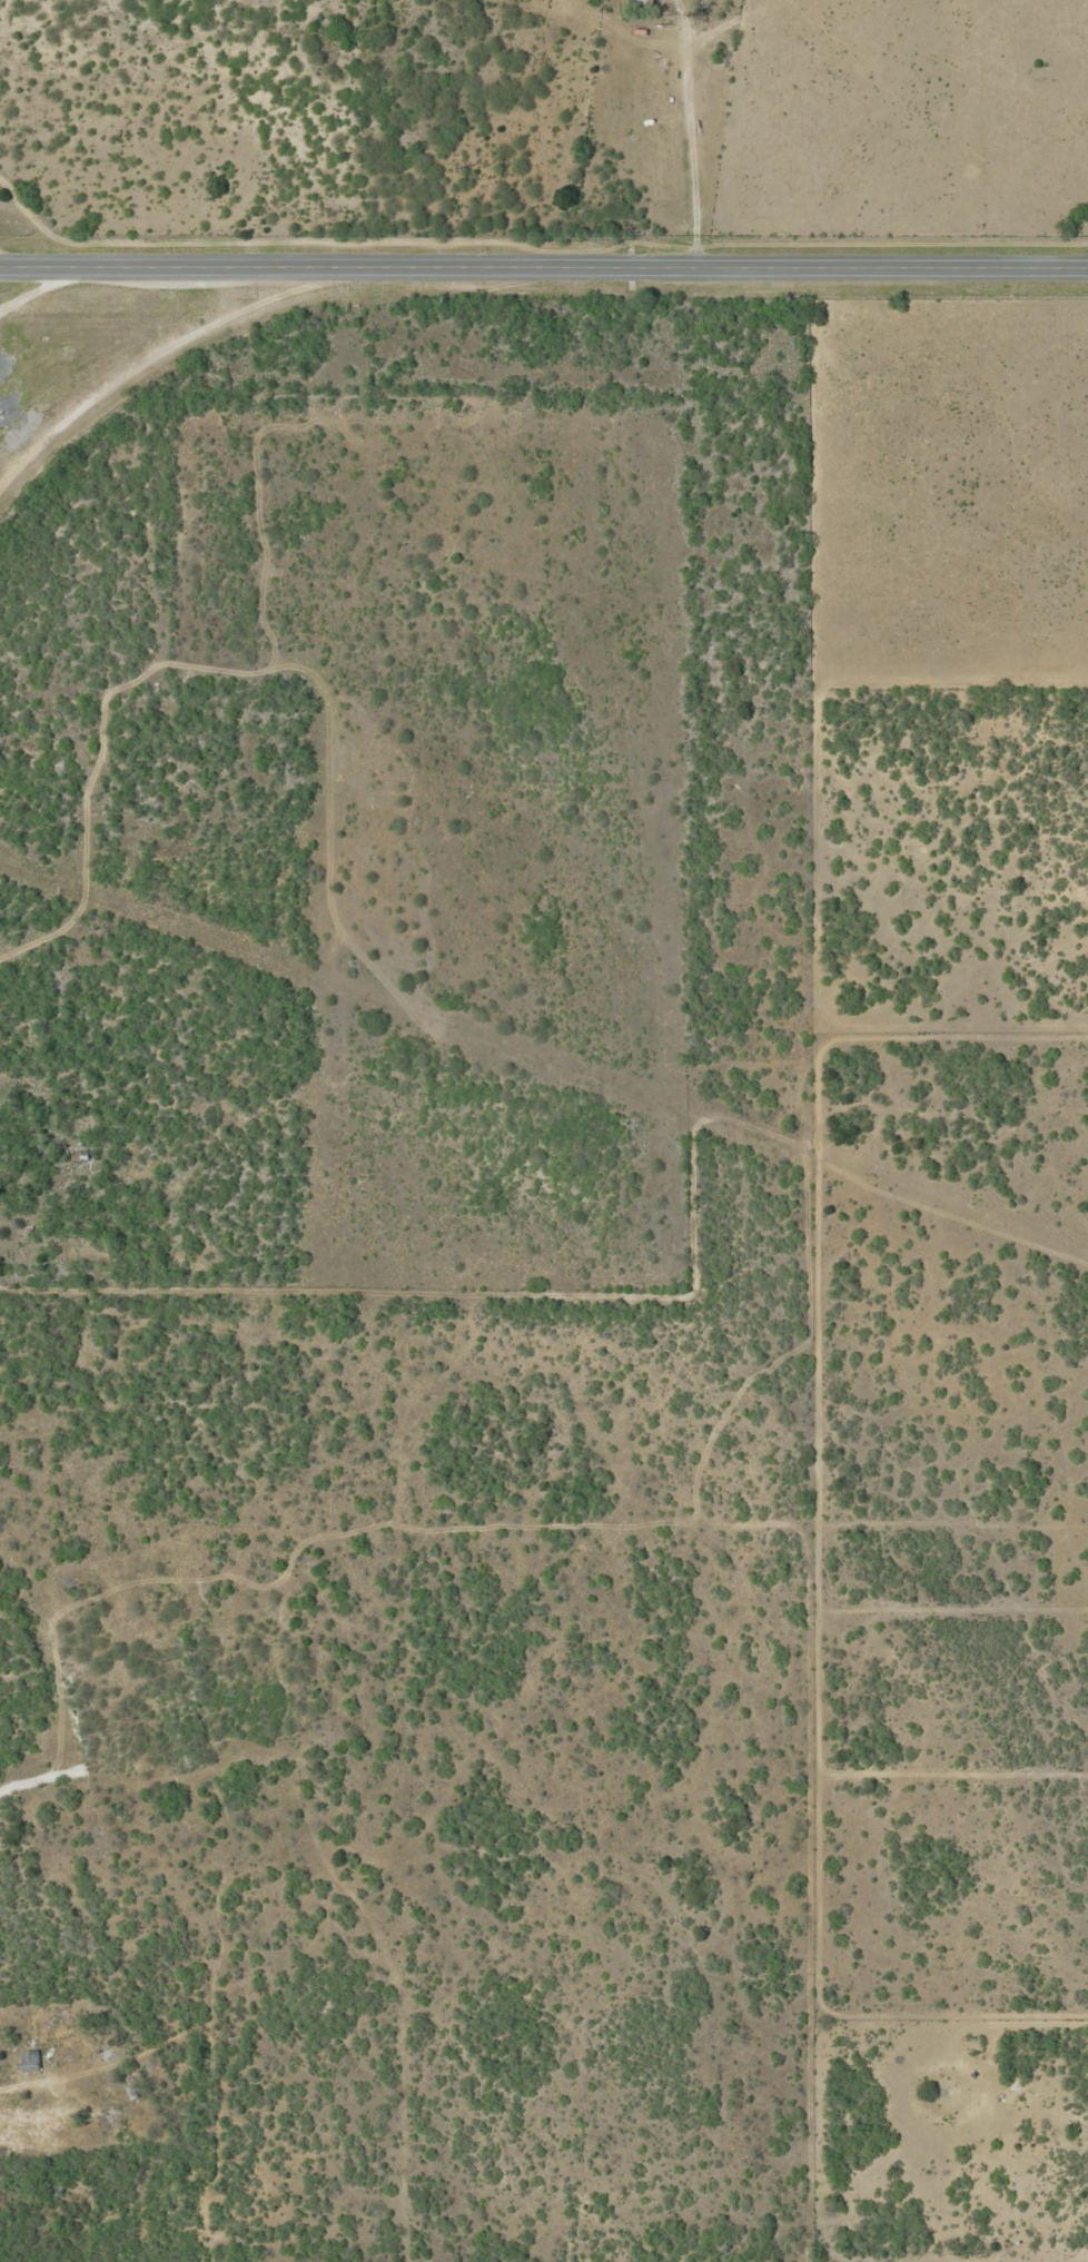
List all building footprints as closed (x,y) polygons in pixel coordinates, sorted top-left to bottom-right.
[(87,1151),(71,1151),(71,1160),(87,1160),(87,1151)] [(39,2070),(38,2049),(21,2051),(23,2072),(39,2070)]
